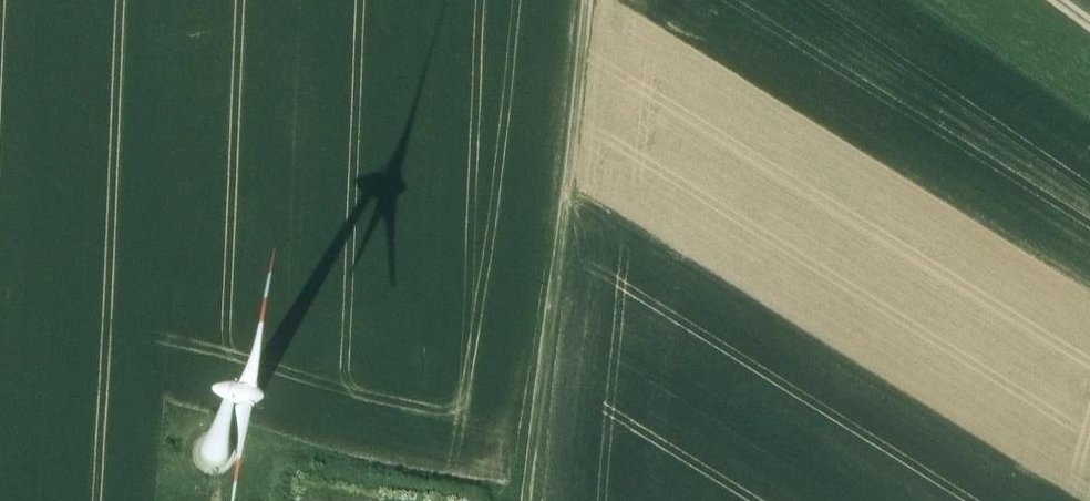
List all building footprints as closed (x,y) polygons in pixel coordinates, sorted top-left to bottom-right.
[(229,460),(230,453),(229,447),(225,442),(220,438),(214,437),(207,438),(202,442),(198,447),(197,454),(199,460),(202,465),(208,469),(214,470),(220,469),(226,465),(229,460)]
